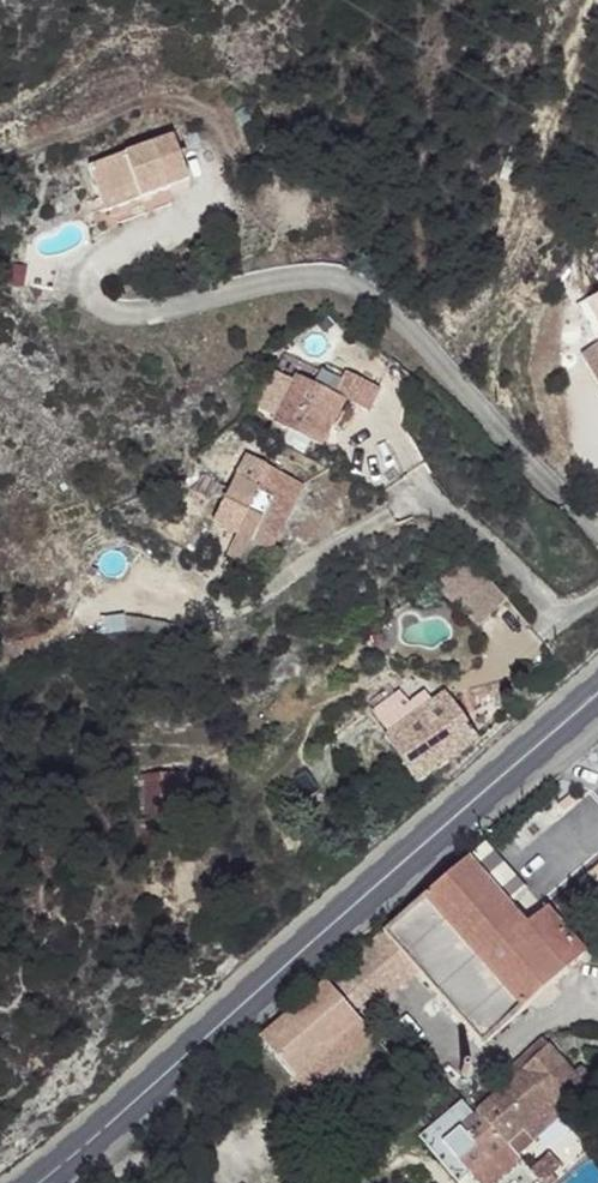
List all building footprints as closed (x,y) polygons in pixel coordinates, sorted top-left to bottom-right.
[(99,147),(116,193),(196,168),(180,120),(99,147)] [(297,350),(274,397),(315,417),(326,394),(335,398),(347,374),(369,385),(381,363),(350,348),(338,370),(297,350)] [(335,398),(326,394),(315,417),(324,421),(335,398)] [(195,465),(185,488),(204,499),(208,488),(223,495),(216,513),(274,538),(307,476),(270,457),(258,476),(239,467),(229,483),(195,465)] [(471,552),(443,579),(486,620),(516,593),(471,552)] [(398,673),(415,703),(447,680),(429,656),(398,673)] [(365,698),(384,723),(415,703),(398,673),(365,698)] [(384,723),(415,769),(479,728),(447,680),(415,703),(384,723)] [(389,923),(480,1030),(588,941),(576,926),(570,916),(554,897),(544,903),(539,898),(525,912),(478,850),(389,923)] [(267,1027),(292,1062),(362,1005),(349,994),(368,977),(350,957),(267,1027)] [(479,1092),(508,1127),(529,1108),(537,1120),(592,1074),(553,1027),(479,1092)] [(468,1162),(508,1127),(479,1092),(472,1097),(436,1122),(442,1132),(435,1136),(442,1151),(452,1143),(468,1162)] [(508,1127),(517,1136),(537,1120),(529,1108),(508,1127)]
